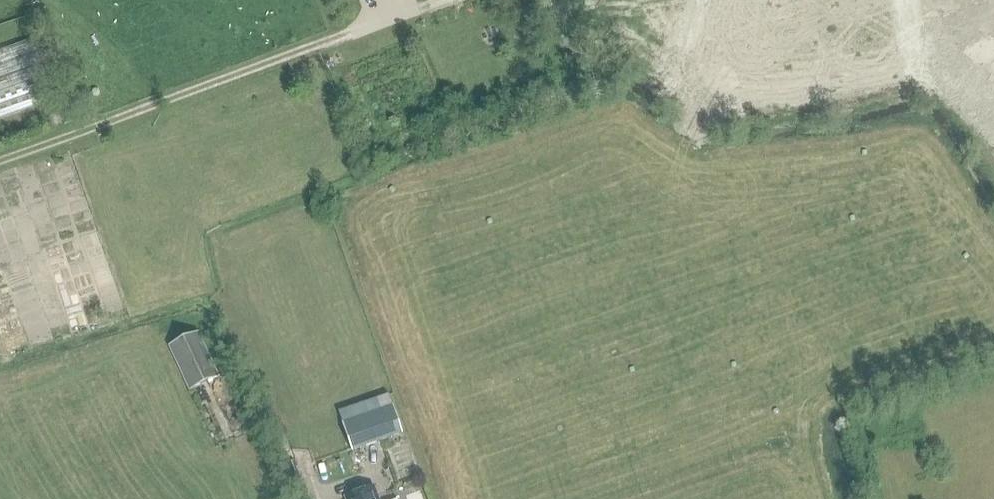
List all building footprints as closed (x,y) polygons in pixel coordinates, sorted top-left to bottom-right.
[(35,36),(0,49),(0,118),(57,98),(35,36)] [(188,389),(217,376),(197,332),(168,346),(188,389)] [(341,423),(351,451),(401,434),(388,395),(338,412),(342,422),(341,423)] [(289,483),(300,480),(294,461),(283,464),(289,483)] [(374,484),(344,495),(346,498),(379,498),(374,484)]
